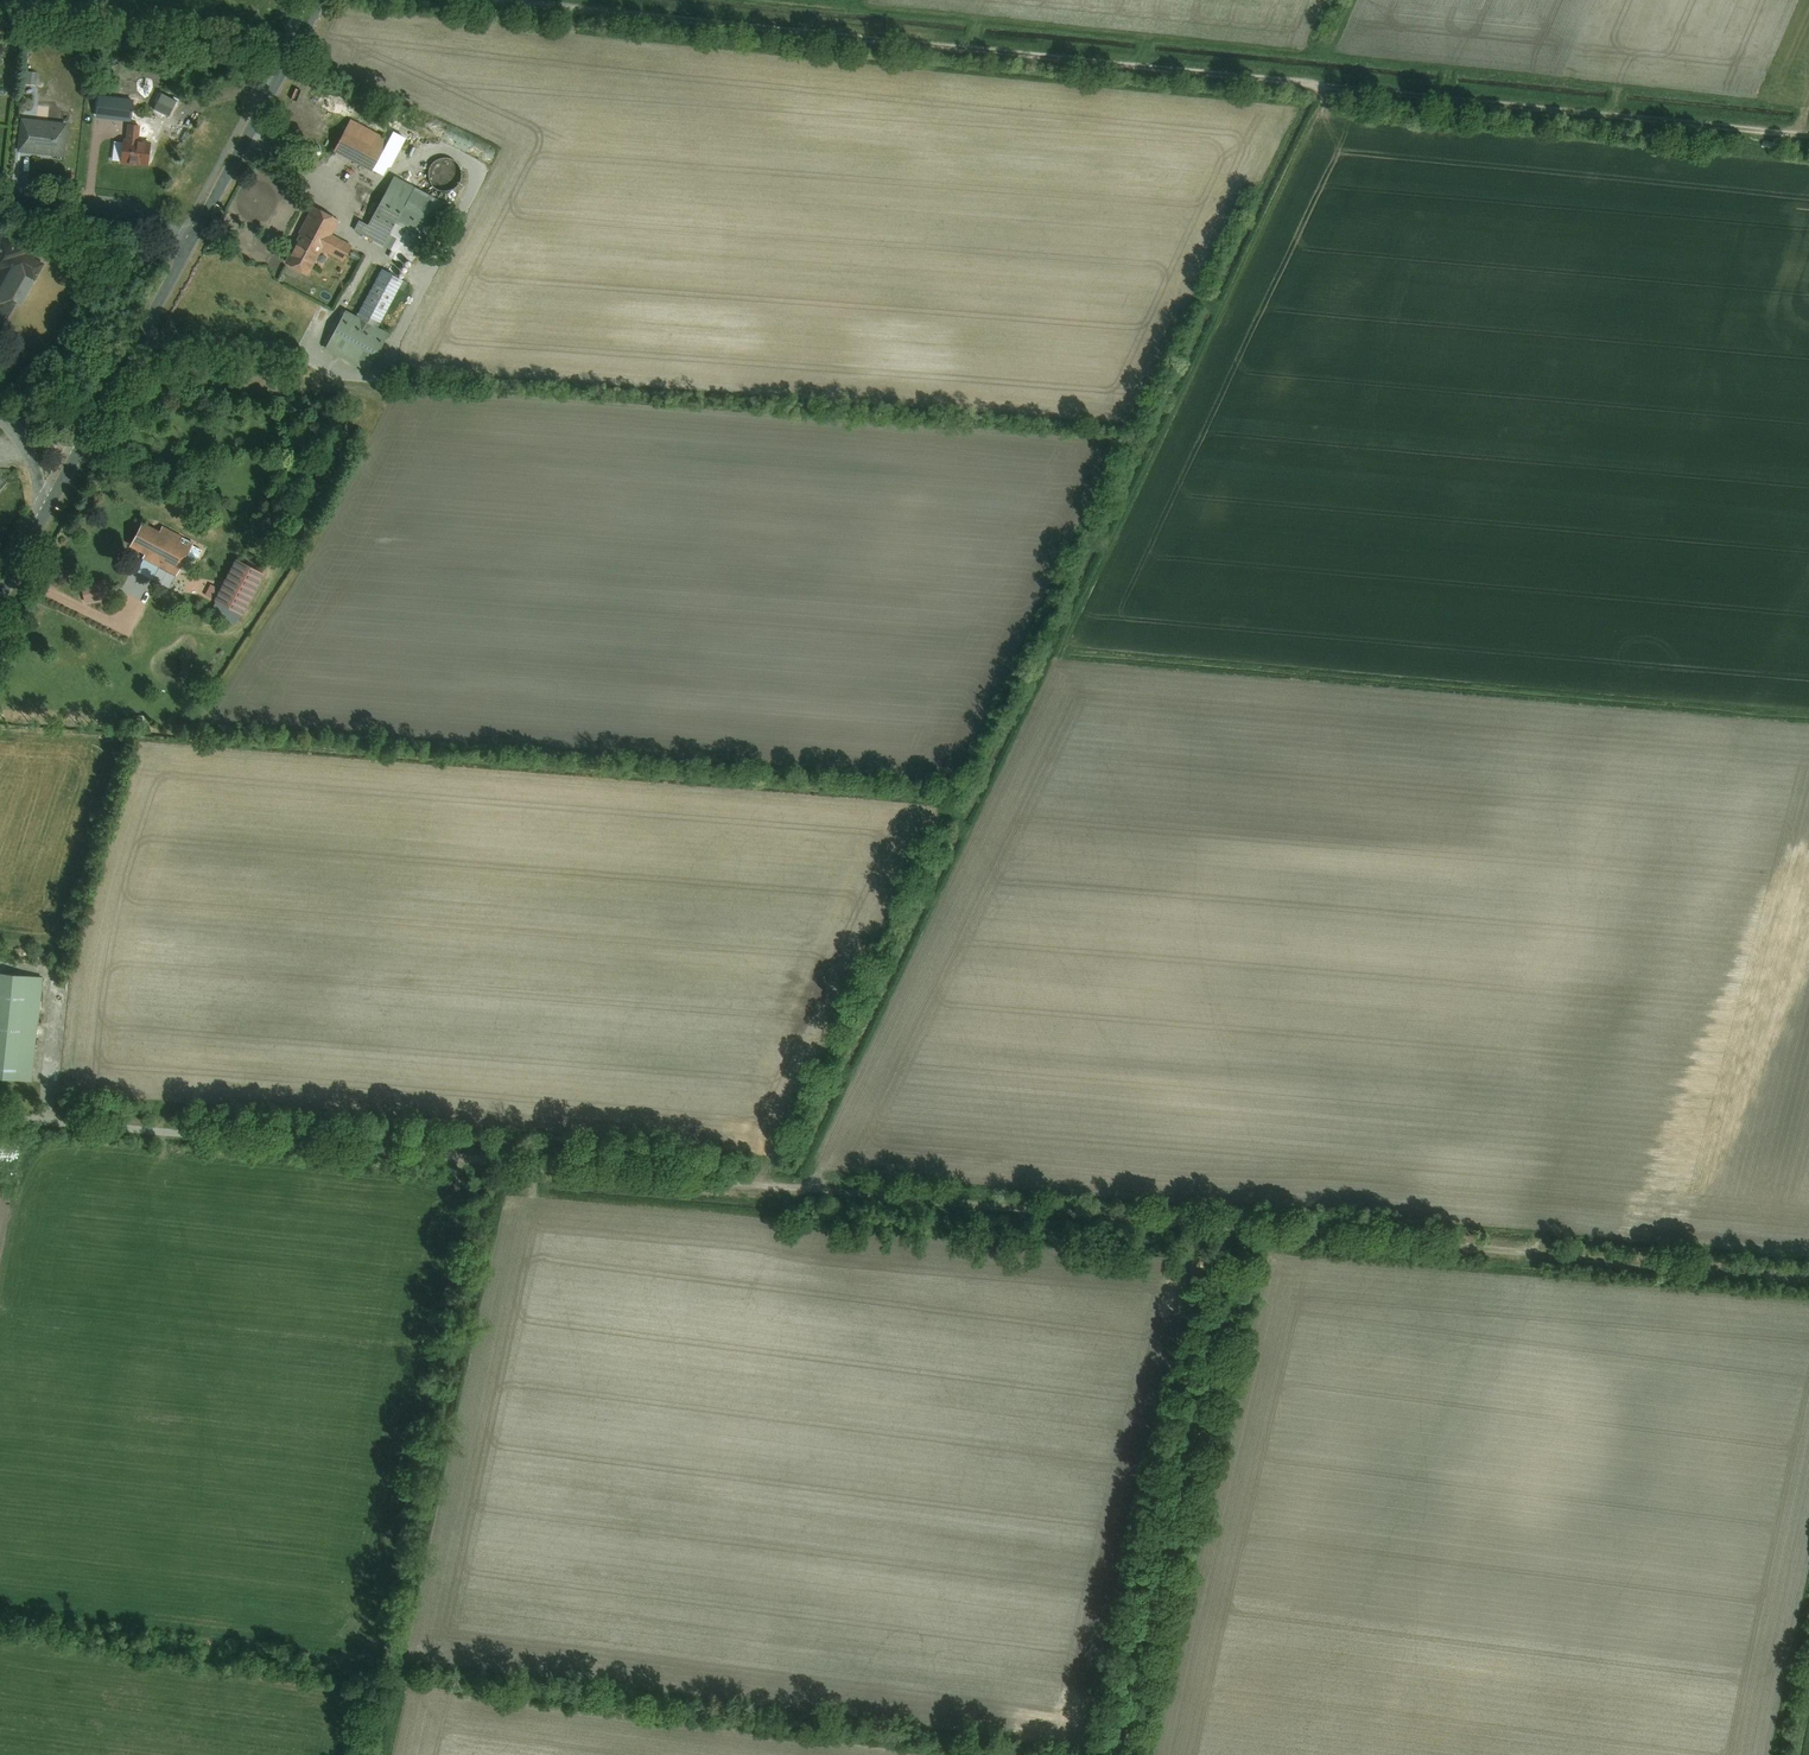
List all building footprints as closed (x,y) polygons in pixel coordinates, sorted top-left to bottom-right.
[(38,72),(27,71),(26,83),(36,85),(38,72)] [(177,101),(163,93),(155,108),(169,115),(177,101)] [(134,99),(100,95),(97,117),(131,121),(134,99)] [(67,123),(21,118),(18,152),(64,157),(67,123)] [(339,139),(380,161),(391,140),(350,118),(339,139)] [(129,139),(125,138),(122,163),(150,166),(152,142),(139,140),(141,125),(131,124),(129,139)] [(105,145),(90,144),(88,157),(103,159),(105,145)] [(434,186),(439,190),(445,192),(451,192),(457,189),(461,185),(464,180),(465,175),(465,169),(462,164),(459,160),(454,157),(448,155),(442,156),(437,159),(432,163),(429,169),(429,175),(430,181),(434,186)] [(393,174),(362,233),(412,259),(444,201),(393,174)] [(284,260),(309,273),(339,219),(314,205),(284,260)] [(8,242),(0,256),(0,314),(8,301),(25,272),(33,257),(8,242)] [(45,264),(33,257),(25,272),(36,279),(45,264)] [(359,311),(383,324),(407,280),(383,267),(359,311)] [(8,301),(0,314),(0,324),(6,328),(18,307),(8,301)] [(162,569),(176,576),(195,541),(148,516),(130,552),(144,559),(162,569)] [(213,601),(242,616),(265,572),(236,557),(213,601)] [(162,569),(144,559),(130,586),(147,595),(162,569)] [(104,580),(82,586),(86,603),(108,596),(104,580)] [(0,972),(0,1079),(32,1082),(41,975),(0,972)]
